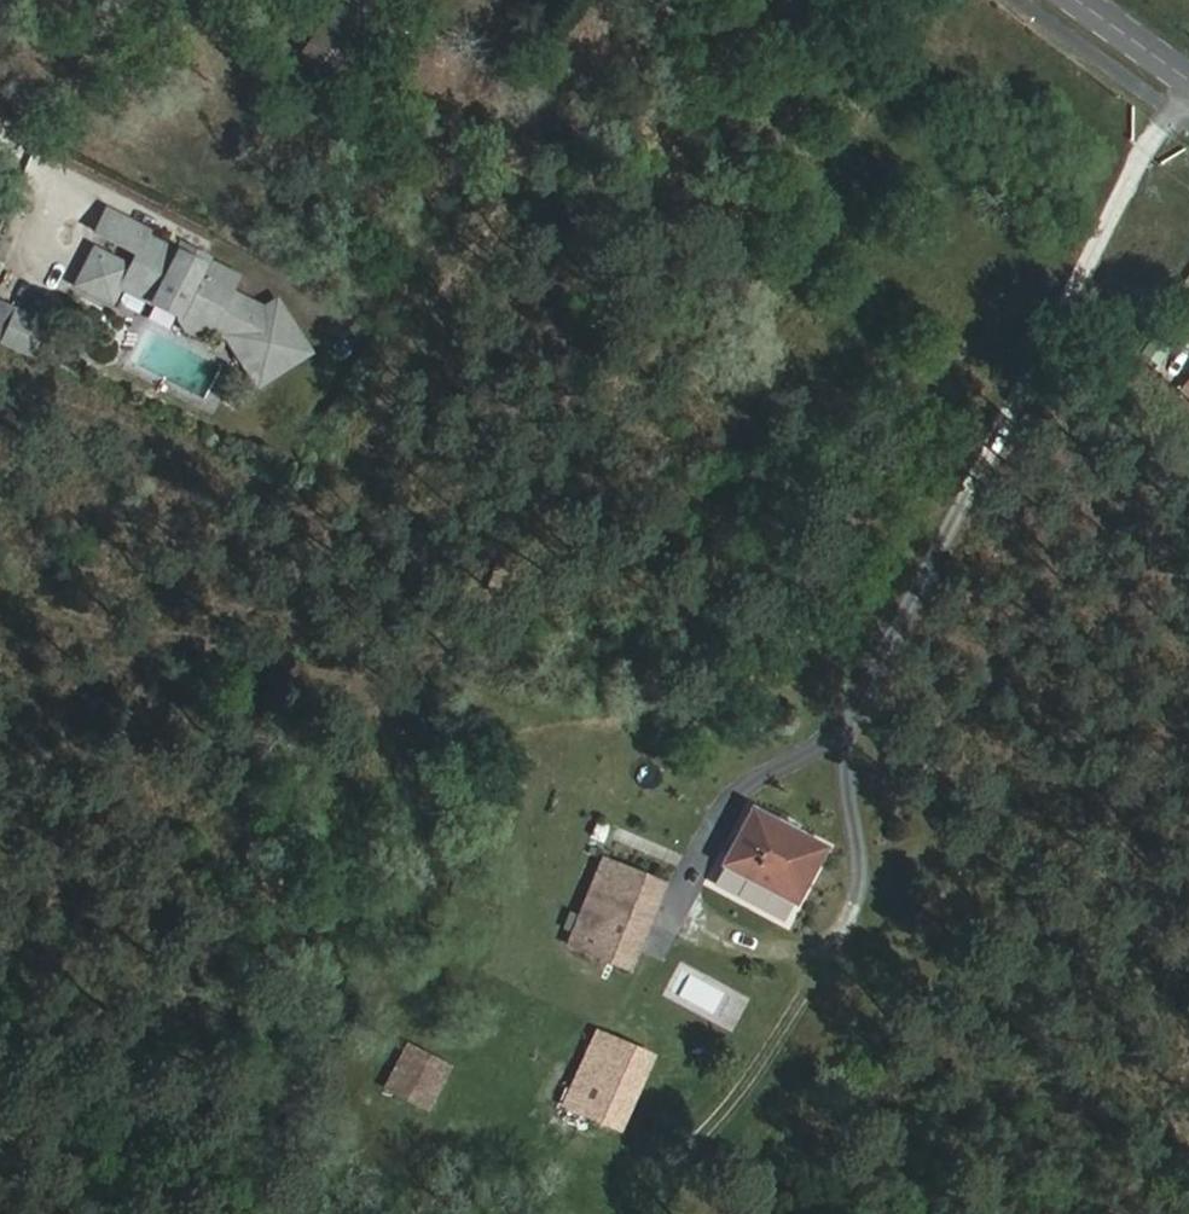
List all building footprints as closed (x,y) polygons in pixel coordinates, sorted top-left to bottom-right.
[(306,53),(335,73),(373,19),(346,0),(344,0),(306,53)] [(108,210),(97,232),(136,251),(128,268),(120,284),(180,313),(188,328),(209,339),(215,328),(233,337),(263,381),(312,348),(279,299),(266,307),(234,291),(241,276),(206,259),(203,264),(146,236),(148,230),(108,210)] [(80,284),(112,300),(120,284),(128,268),(96,252),(80,284)] [(49,323),(21,312),(8,346),(36,357),(49,323)] [(826,848),(749,808),(719,866),(797,906),(826,848)] [(605,861),(569,945),(627,969),(662,884),(605,861)] [(650,1060),(595,1036),(581,1068),(636,1091),(650,1060)] [(448,1071),(407,1048),(384,1089),(425,1112),(448,1071)]
